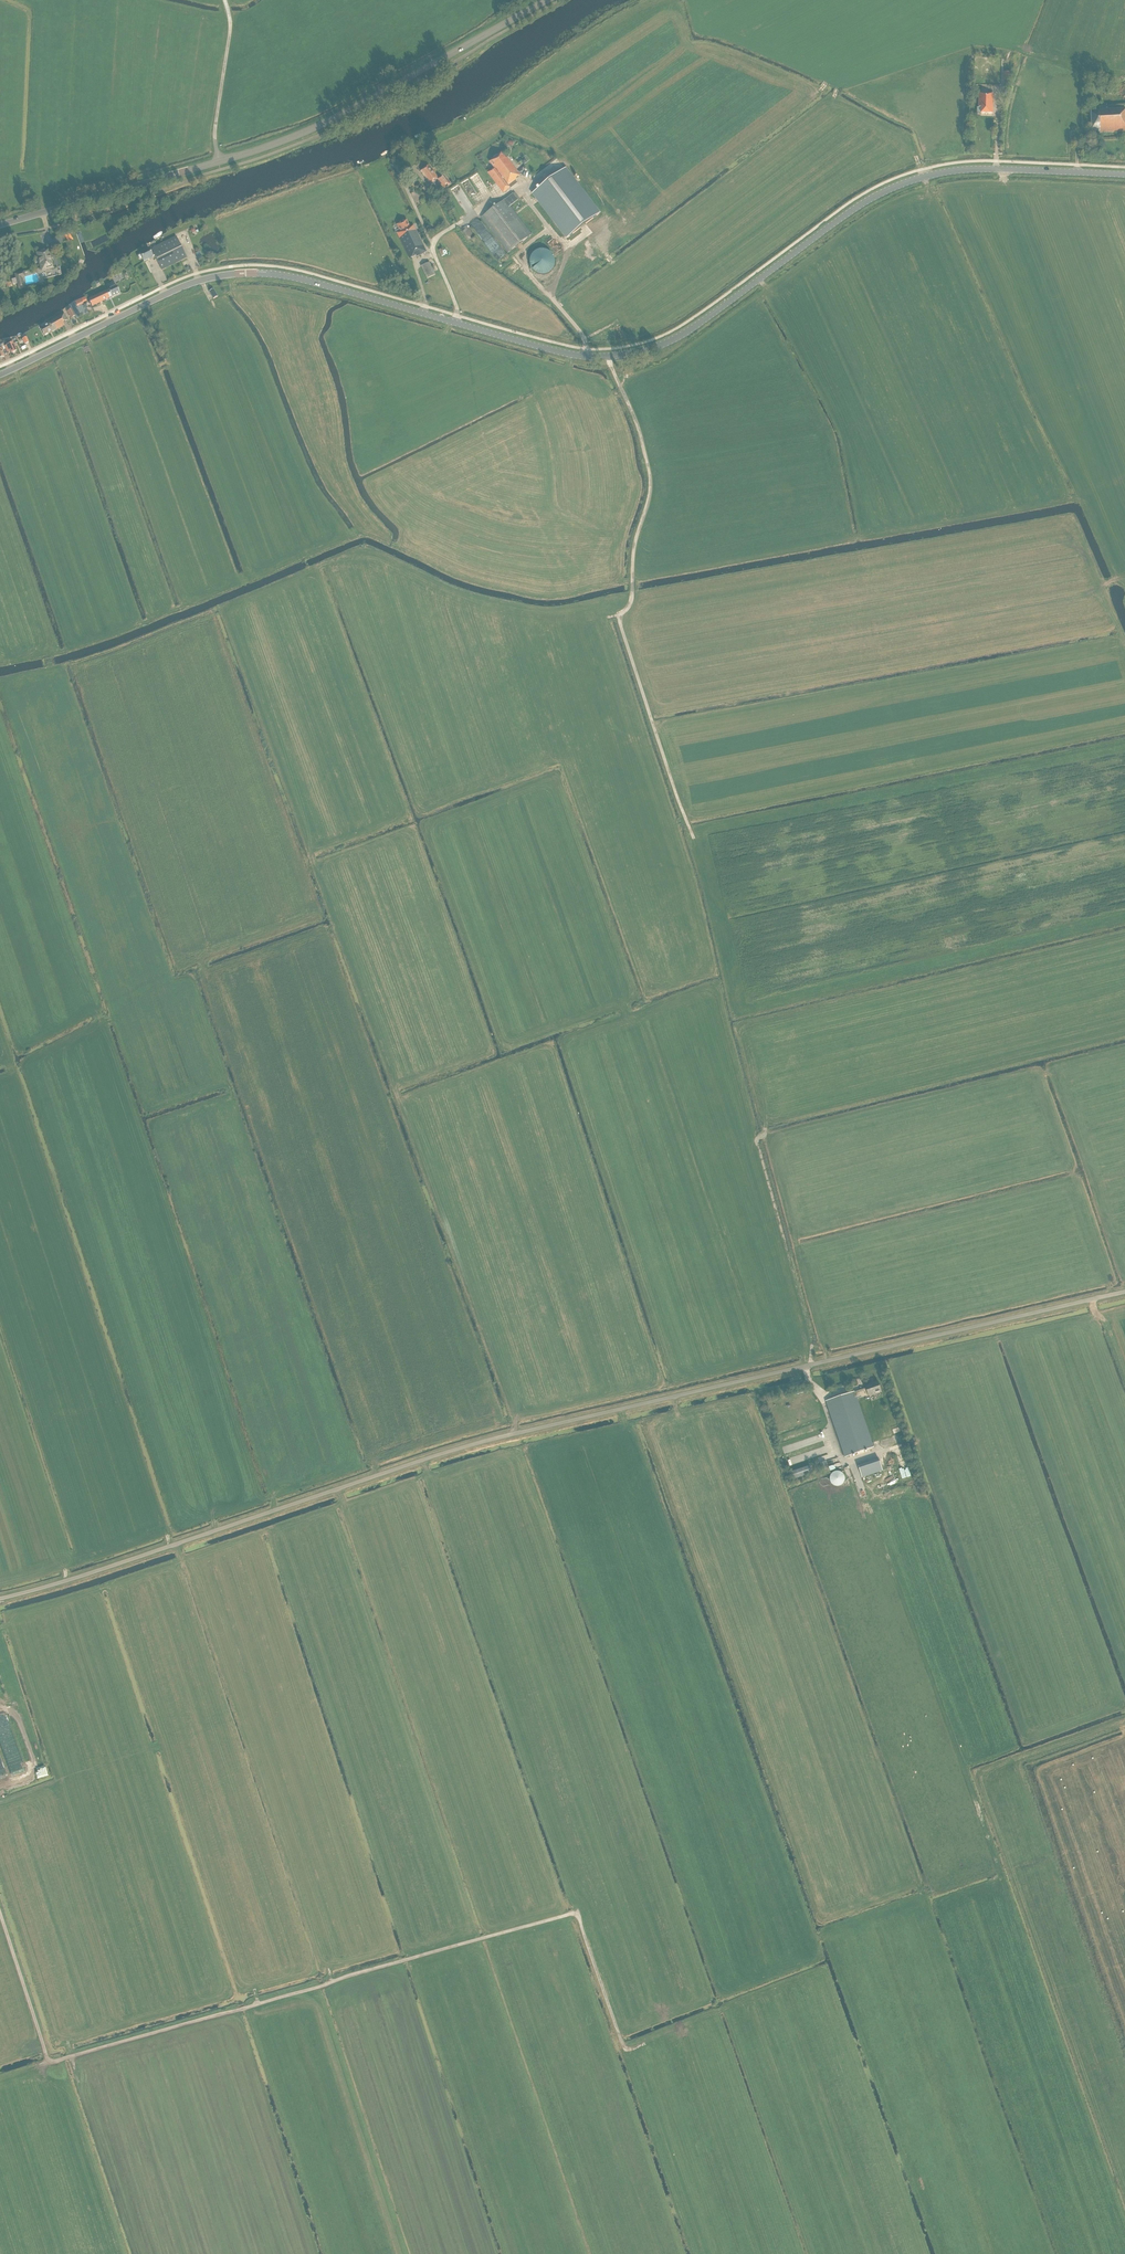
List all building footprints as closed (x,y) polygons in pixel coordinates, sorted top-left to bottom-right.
[(1003,81),(1012,81),(1012,72),(1003,72),(1003,81)] [(977,107),(977,113),(981,113),(993,114),(993,94),(989,94),(989,93),(979,92),(978,107),(977,107)] [(1124,108),(1101,110),(1101,111),(1091,111),(1092,131),(1098,131),(1098,133),(1124,131),(1124,108)] [(506,158),(502,153),(497,156),(496,155),(494,157),(494,158),(490,162),(494,168),(493,168),(488,173),(503,193),(509,188),(510,189),(518,183),(515,180),(517,179),(516,178),(520,175),(507,158),(506,158)] [(432,171),(431,170),(428,165),(421,171),(432,185),(438,180),(439,182),(445,178),(443,176),(439,179),(433,171),(432,171)] [(599,214),(565,169),(533,193),(568,238),(599,214)] [(518,200),(513,194),(505,200),(505,199),(481,217),(508,252),(532,234),(510,206),(518,200)] [(410,227),(407,220),(397,225),(401,231),(397,233),(409,259),(416,256),(416,257),(426,252),(413,225),(410,227)] [(138,255),(138,256),(139,259),(140,259),(142,258),(144,261),(153,257),(152,256),(154,255),(162,270),(186,258),(176,236),(152,248),(153,250),(150,251),(149,248),(140,253),(140,254),(138,255)] [(543,274),(544,274),(546,274),(547,273),(549,273),(550,272),(552,270),(553,269),(554,268),(554,266),(555,265),(555,263),(555,261),(555,260),(554,258),(554,256),(553,255),(552,254),(551,252),(550,251),(548,250),(547,250),(545,249),(543,249),(541,249),(540,249),(538,250),(537,250),(535,251),(534,252),(533,254),(532,255),(531,257),(530,258),(530,260),(530,262),(530,263),(530,265),(531,266),(532,268),(532,269),(534,271),(535,272),(536,273),(538,273),(539,274),(541,274),(543,274)] [(50,257),(48,250),(37,253),(39,258),(38,259),(39,264),(40,264),(42,271),(53,268),(51,260),(50,257)] [(427,278),(435,275),(429,262),(421,266),(427,278)] [(24,269),(14,272),(16,277),(12,278),(14,283),(17,282),(19,288),(26,287),(23,277),(26,276),(24,269)] [(106,291),(88,299),(92,307),(109,298),(111,297),(120,293),(116,286),(108,290),(106,291)] [(213,299),(217,296),(214,289),(209,292),(213,299)] [(70,318),(76,316),(72,309),(67,311),(70,318)] [(48,324),(40,328),(44,335),(51,331),(52,332),(64,325),(63,322),(68,320),(64,313),(52,320),(52,321),(47,323),(48,324)] [(3,341),(5,349),(6,349),(7,352),(10,350),(11,353),(17,351),(13,343),(11,344),(9,341),(7,342),(6,340),(3,341)] [(868,1396),(881,1391),(878,1381),(872,1383),(873,1384),(865,1387),(866,1388),(855,1392),(854,1391),(826,1401),(845,1456),(873,1447),(856,1396),(861,1395),(862,1397),(868,1395),(868,1396)] [(894,1416),(887,1418),(889,1425),(896,1423),(894,1416)] [(892,1449),(893,1449),(894,1448),(895,1448),(895,1447),(896,1447),(896,1446),(896,1445),(896,1444),(896,1443),(895,1442),(894,1441),(893,1441),(892,1441),(891,1441),(890,1441),(889,1442),(888,1443),(888,1444),(888,1445),(888,1446),(889,1447),(889,1448),(890,1448),(891,1448),(891,1449),(892,1449)] [(862,1477),(882,1470),(878,1459),(858,1466),(862,1477)] [(822,1470),(828,1469),(826,1461),(820,1463),(822,1470)] [(791,1471),(793,1479),(813,1473),(810,1465),(791,1471)] [(837,1486),(838,1486),(840,1486),(841,1485),(842,1485),(843,1484),(844,1483),(844,1481),(845,1480),(845,1479),(845,1477),(845,1476),(844,1475),(843,1474),(842,1473),(841,1472),(840,1471),(839,1471),(838,1471),(836,1471),(835,1471),(834,1472),(833,1472),(832,1473),(831,1474),(830,1476),(830,1477),(830,1478),(830,1480),(830,1481),(830,1482),(831,1483),(832,1484),(833,1485),(834,1486),(836,1486),(837,1486)]
